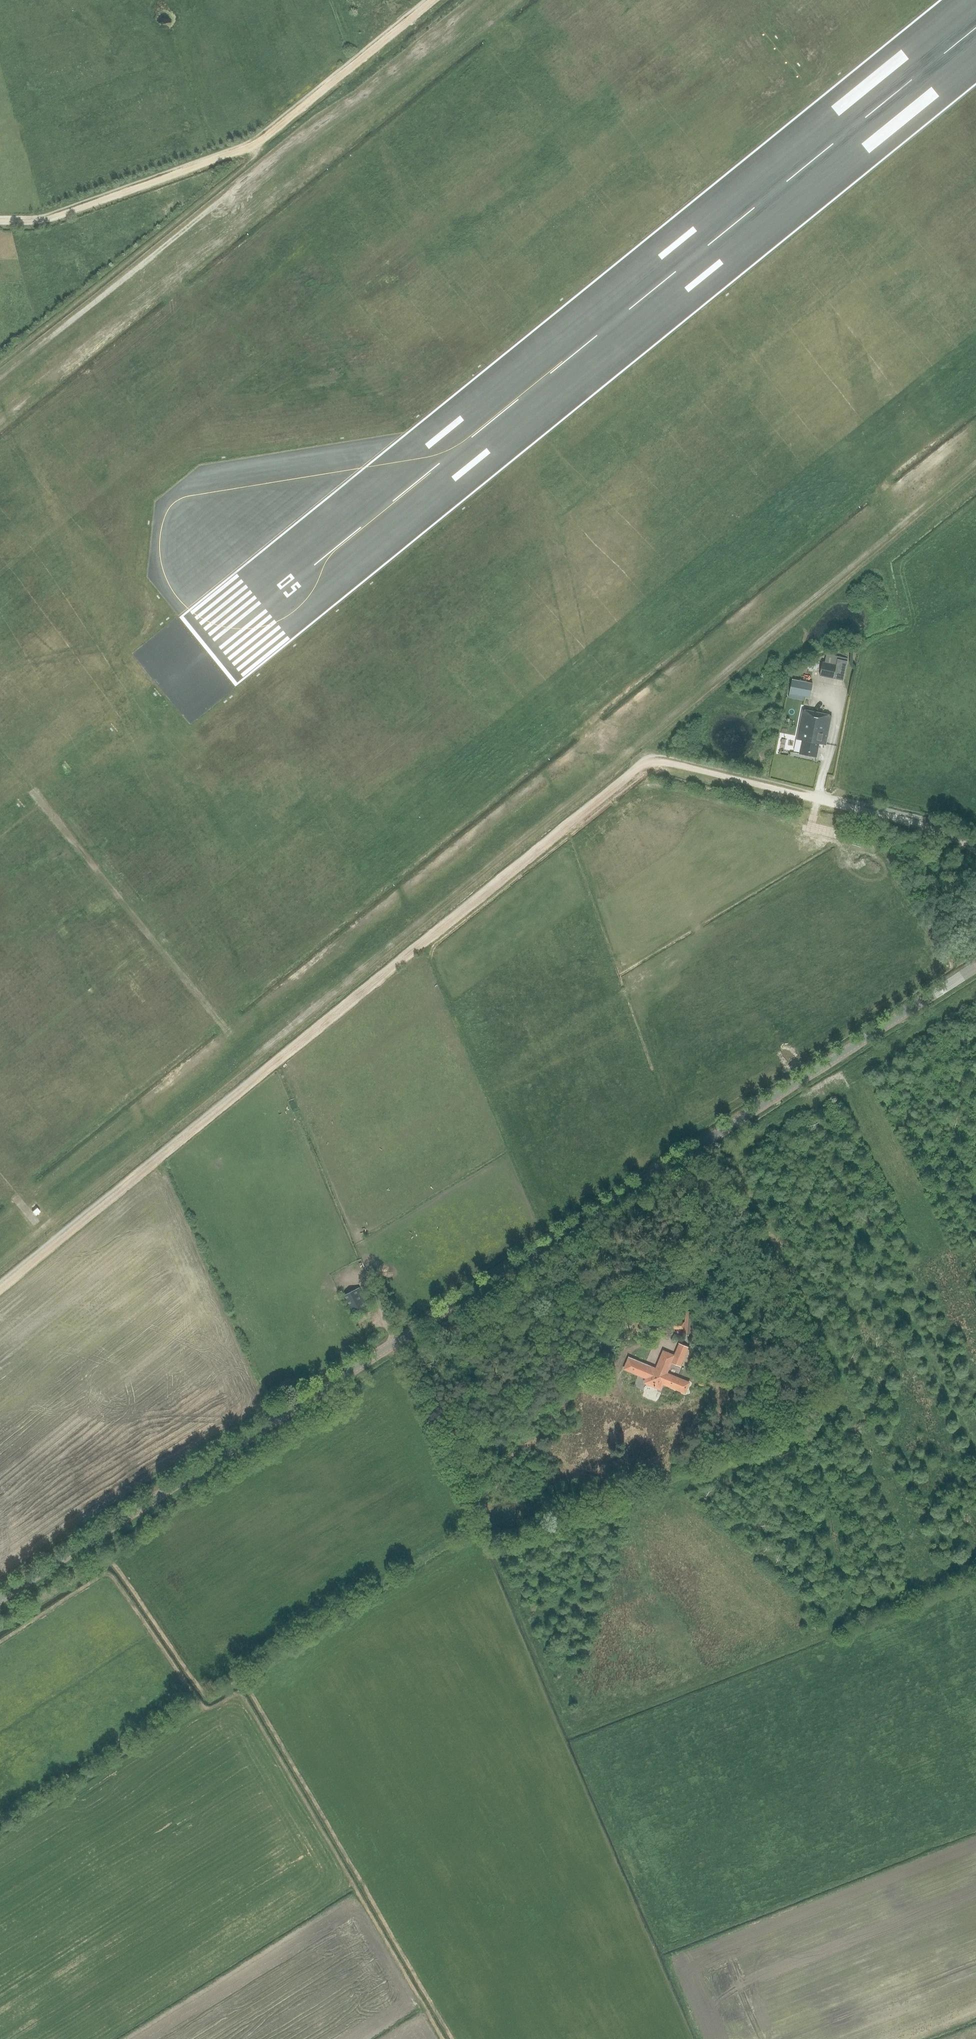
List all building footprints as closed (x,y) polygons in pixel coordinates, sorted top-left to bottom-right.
[(249,673),(292,640),(253,590),(246,595),(240,588),(234,593),(231,590),(217,600),(220,605),(218,607),(222,612),(217,617),(222,623),(211,631),(206,624),(205,625),(240,671),(245,667),(249,673)] [(820,676),(834,679),(837,664),(823,662),(820,676)] [(793,679),(790,694),(810,698),(813,684),(793,679)] [(832,716),(824,714),(803,710),(798,740),(803,741),(800,754),(817,757),(820,744),(826,745),(832,716)] [(354,1312),(365,1307),(356,1289),(345,1295),(354,1312)] [(685,1322),(671,1321),(670,1328),(684,1330),(683,1336),(692,1336),(694,1313),(686,1312),(685,1322)] [(689,1383),(667,1374),(672,1363),(681,1366),(689,1347),(679,1343),(674,1355),(664,1350),(656,1369),(628,1358),(624,1369),(647,1379),(645,1384),(661,1391),(664,1384),(685,1393),(689,1383)]
